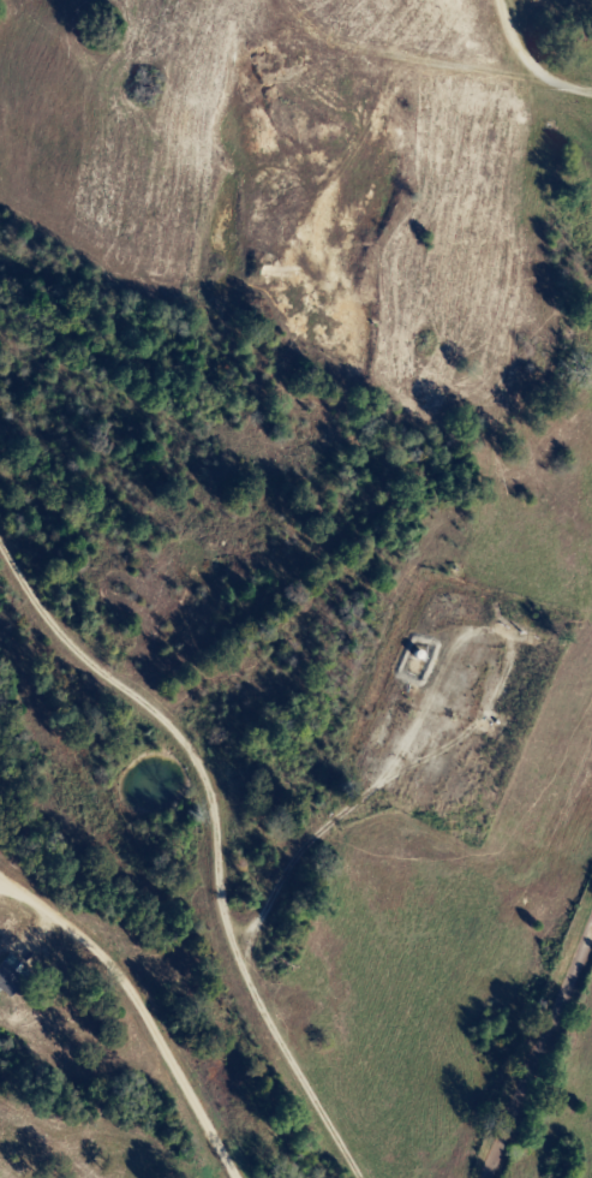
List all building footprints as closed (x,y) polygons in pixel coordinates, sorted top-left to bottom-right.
[(13,999),(34,976),(12,955),(0,969),(0,988),(13,999)]
